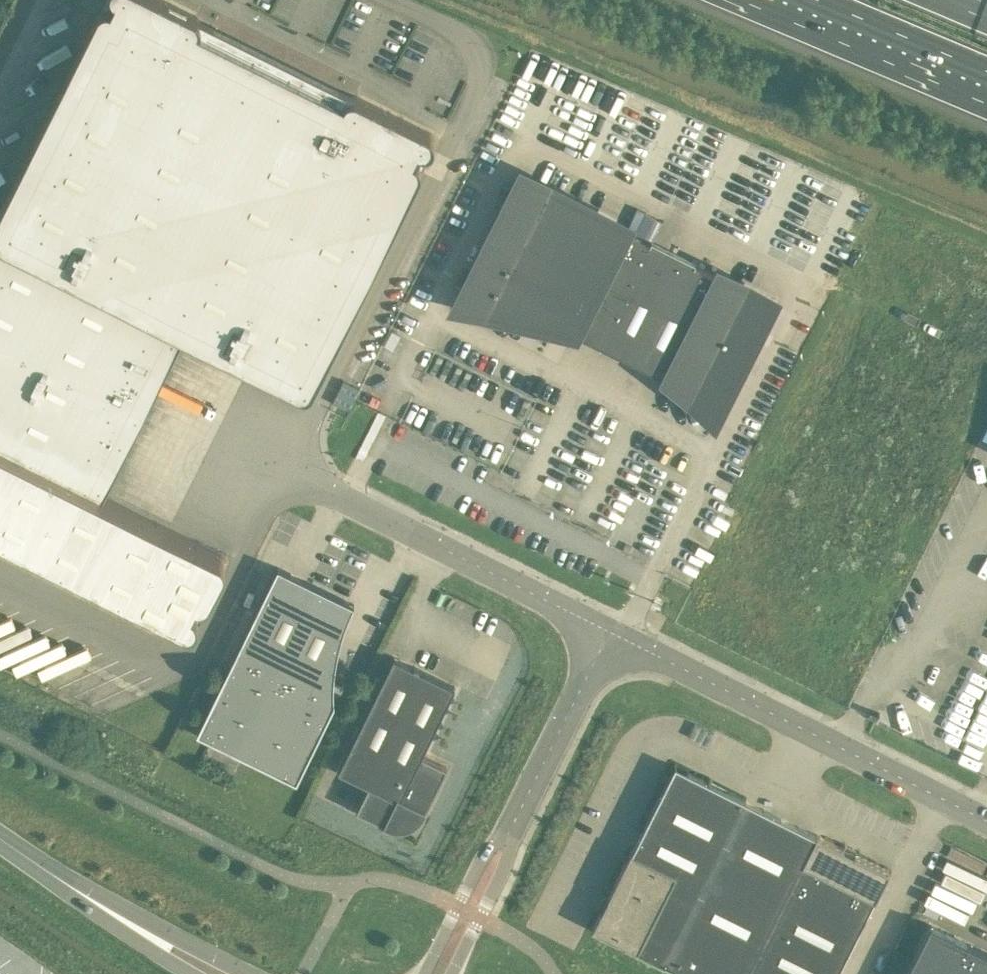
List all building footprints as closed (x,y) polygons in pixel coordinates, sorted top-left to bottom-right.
[(429,131),(166,0),(103,0),(0,207),(0,532),(184,623),(185,624),(186,624),(188,624),(190,624),(191,623),(193,623),(194,622),(196,621),(197,619),(224,565),(224,564),(225,562),(225,560),(225,559),(224,557),(223,555),(222,554),(221,553),(220,552),(103,493),(183,332),(300,391),(302,391),(304,391),(306,391),(309,390),(310,389),(312,388),(313,386),(433,144),(434,143),(434,141),(434,140),(434,138),(434,136),(433,135),(432,133),(431,132),(429,131)] [(713,417),(773,299),(522,174),(456,305),(574,331),(667,378),(713,417)] [(359,388),(344,380),(333,401),(348,409),(359,388)] [(198,732),(297,780),(344,683),(343,683),(342,684),(334,681),(335,679),(334,678),(335,668),(340,642),(348,617),(354,604),(277,567),(273,576),(198,732)] [(455,685),(393,655),(338,769),(368,784),(356,809),(387,824),(389,821),(394,823),(398,823),(403,823),(407,822),(411,820),(415,817),(418,814),(421,810),(424,812),(447,765),(422,753),(455,685)] [(802,863),(818,871),(832,842),(816,834),(816,835),(688,771),(668,777),(632,850),(631,850),(592,928),(664,963),(687,973),(747,973),(802,863)] [(747,973),(836,973),(874,899),(875,899),(889,870),(832,842),(818,871),(802,863),(747,973)] [(905,973),(986,973),(986,952),(930,923),(913,957),(905,973)]
